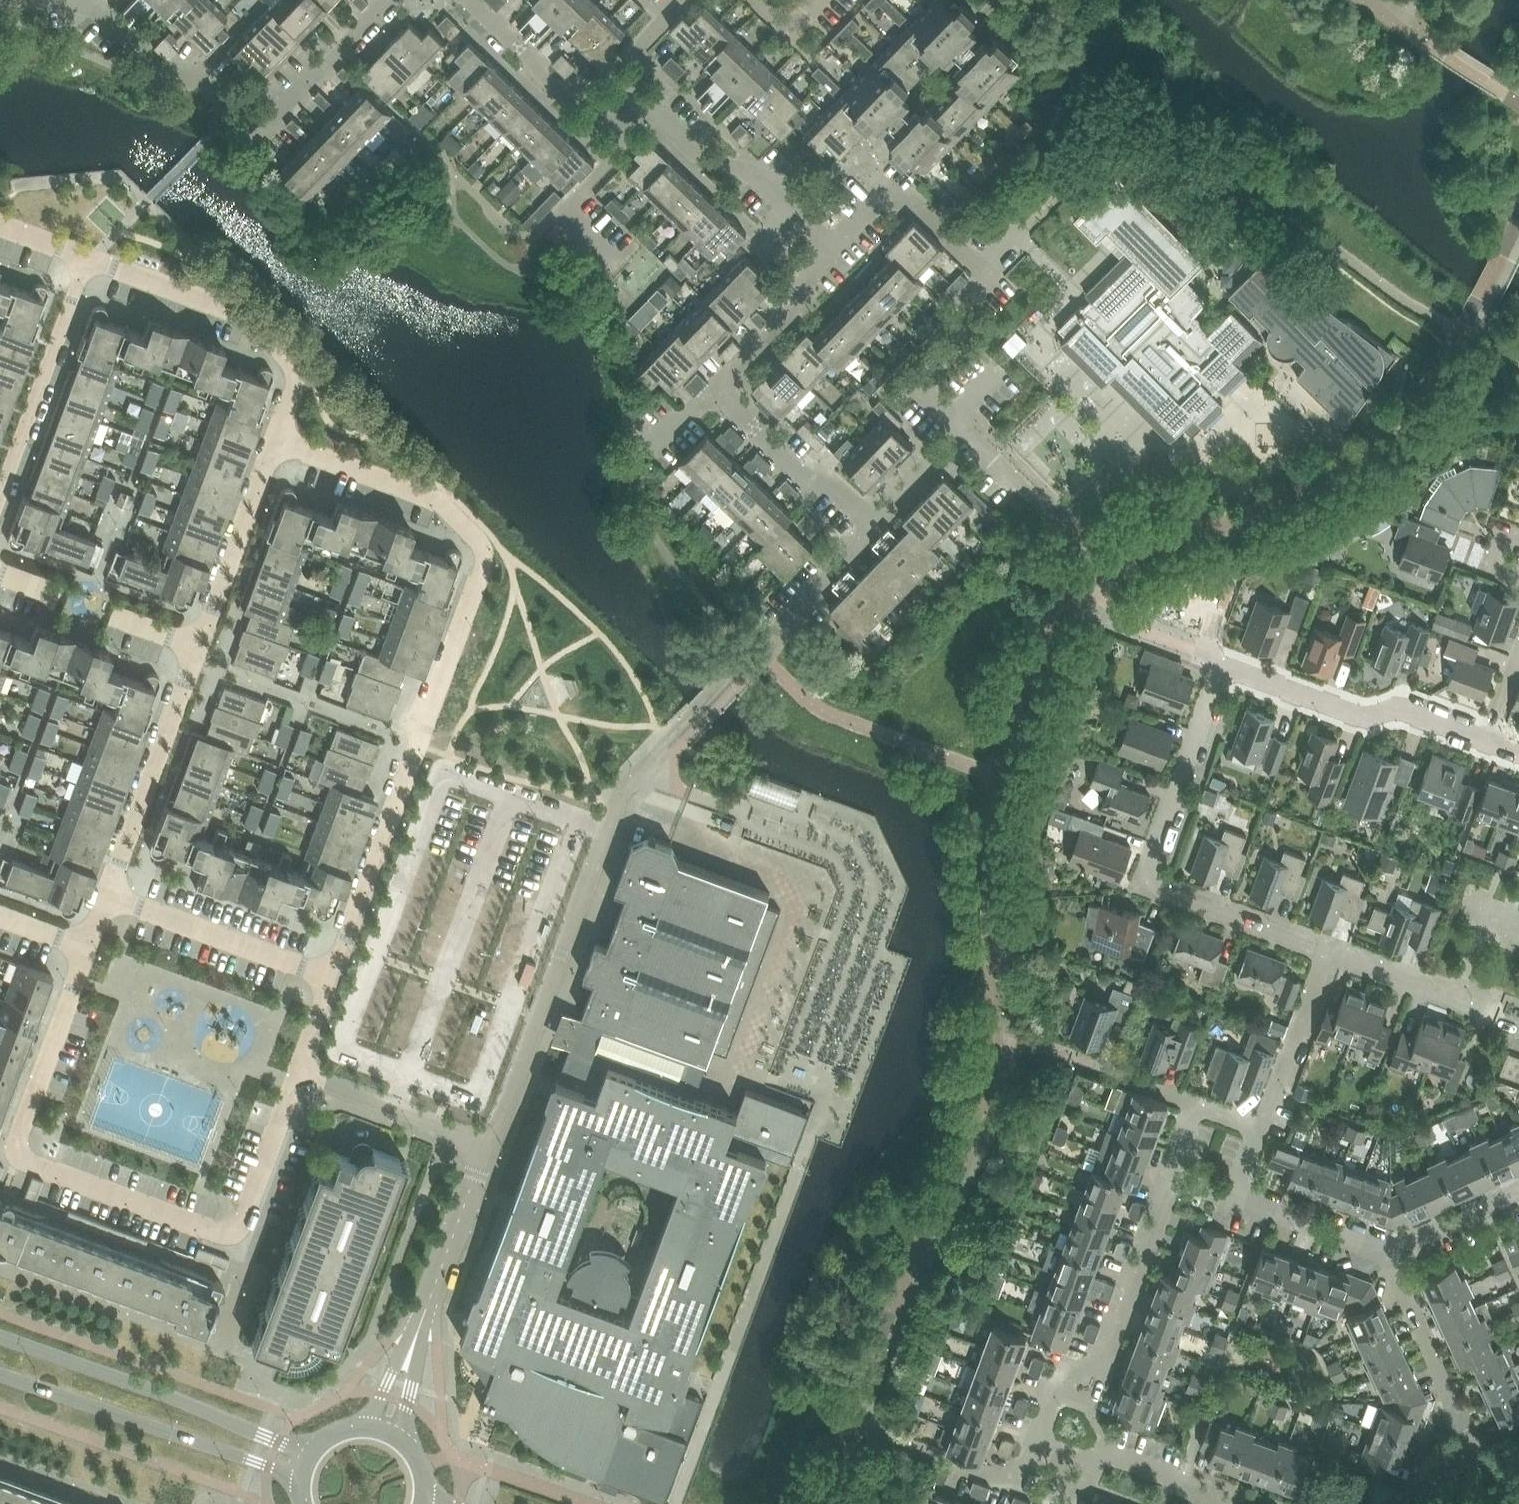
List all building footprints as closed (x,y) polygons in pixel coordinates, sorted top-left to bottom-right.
[(157,5),(163,11),(174,0),(132,0),(121,12),(136,26),(157,5)] [(184,31),(212,1),(211,0),(187,0),(183,4),(179,0),(174,0),(163,11),(184,31)] [(269,7),(285,22),(279,29),(292,42),(311,21),(289,0),(275,0),(269,7)] [(311,21),(331,1),(330,0),(289,0),(311,21)] [(361,10),(368,2),(366,0),(351,0),(361,10)] [(497,11),(507,0),(494,0),(490,4),(497,11)] [(556,20),(562,27),(575,13),(582,20),(597,4),(593,0),(534,0),(540,6),(520,27),(534,42),(556,20)] [(865,4),(872,11),(877,6),(871,0),(869,0),(865,4)] [(879,4),(889,14),(896,7),(889,0),(883,0),(883,1),(879,4)] [(963,73),(957,79),(971,92),(977,85),(993,101),(994,101),(1021,73),(1005,58),(1012,51),(998,37),(991,44),(984,37),(977,44),(973,41),(970,37),(977,30),(969,23),(976,16),(962,3),(955,9),(946,0),(934,0),(912,23),(928,38),(922,45),(935,58),(941,52),(949,59),(955,52),(959,56),(962,59),(956,66),(963,73)] [(212,31),(218,24),(227,15),(212,1),(184,31),(205,51),(218,39),(219,38),(212,31)] [(562,27),(582,46),(611,17),(597,4),(582,20),(575,13),(562,27)] [(684,14),(670,28),(691,49),(720,20),(706,5),(691,21),(684,14)] [(269,7),(249,27),(278,56),(292,42),(279,29),(285,22),(269,7)] [(896,7),(889,14),(900,24),(907,17),(896,7)] [(437,25),(444,32),(454,22),(447,15),(437,25)] [(611,17),(582,46),(604,67),(617,54),(610,47),(625,31),(611,17)] [(853,17),(847,23),(855,30),(860,24),(853,17)] [(691,49),(712,69),(725,56),(718,49),(734,33),(720,20),(691,49)] [(411,22),(396,37),(426,65),(446,44),(430,28),(423,35),(411,22)] [(454,22),(444,32),(451,39),(461,29),(454,22)] [(847,23),(842,28),(849,35),(853,32),(855,30),(847,23)] [(928,38),(912,23),(892,43),(922,72),(935,58),(922,45),(928,38)] [(229,34),(218,24),(212,31),(219,38),(218,39),(221,42),(229,34)] [(278,56),(249,27),(228,49),(244,65),(251,58),(264,70),(278,56)] [(842,28),(837,34),(844,40),(846,39),(849,35),(842,28)] [(327,29),(320,36),(328,44),(334,37),(327,29)] [(846,39),(856,48),(863,41),(853,32),(849,35),(846,39)] [(713,111),(734,89),(740,96),(753,82),(760,89),(775,73),(734,33),(718,49),(725,56),(712,69),(719,75),(698,96),(713,111)] [(837,34),(832,39),(839,46),(844,40),(837,34)] [(154,48),(161,55),(171,44),(164,37),(154,48)] [(396,37),(383,51),(396,64),(389,71),(405,86),(426,65),(396,37)] [(448,77),(462,91),(491,62),(469,41),(457,54),(456,55),(463,62),(456,69),(448,77)] [(863,41),(856,48),(867,59),(873,51),(863,41)] [(892,43),(872,64),(888,80),(895,73),(908,85),(908,86),(922,72),(892,43)] [(171,44),(161,55),(168,62),(178,51),(171,44)] [(396,64),(383,51),(362,72),(392,100),(405,86),(389,71),(396,64)] [(456,69),(463,62),(456,55),(457,54),(453,51),(446,59),(456,69)] [(552,64),(559,71),(569,60),(562,53),(552,64)] [(661,66),(668,73),(679,62),(672,55),(661,66)] [(569,60),(559,71),(566,77),(576,67),(569,60)] [(491,62),(462,91),(476,105),(504,75),(491,62)] [(679,62),(668,73),(675,80),(686,69),(679,62)] [(902,92),(903,91),(908,85),(895,73),(888,80),(872,64),(845,92),(862,107),(855,114),(868,127),(874,121),(882,128),(889,121),(892,124),(896,128),(889,135),(897,142),(890,149),(904,163),(910,156),(926,171),(953,142),(937,127),(944,120),(930,107),(924,113),(917,106),(910,113),(907,110),(903,106),(910,99),(902,92)] [(344,66),(337,73),(345,81),(352,73),(344,66)] [(812,73),(823,83),(830,76),(819,66),(812,73)] [(740,96),(761,116),(789,86),(775,73),(760,89),(753,82),(740,96)] [(476,105),(490,118),(518,89),(504,75),(476,105)] [(830,76),(823,83),(833,93),(840,86),(830,76)] [(957,79),(944,93),(973,122),(993,101),(977,85),(971,92),(957,79)] [(363,85),(349,99),(378,128),(393,113),(363,85)] [(789,86),(761,116),(782,136),(792,126),(795,124),(796,123),(789,116),(795,109),(804,100),(789,86)] [(1043,95),(1054,105),(1061,98),(1050,88),(1043,95)] [(490,118),(504,131),(532,102),(518,89),(490,118)] [(313,98),(320,105),(327,98),(320,90),(313,98)] [(845,92),(826,112),(855,141),(868,127),(855,114),(862,107),(845,92)] [(944,93),(930,107),(944,120),(937,127),(953,142),(954,142),(973,122),(944,93)] [(327,98),(320,105),(328,113),(335,106),(327,98)] [(349,99),(336,113),(365,142),(378,128),(349,99)] [(546,115),(532,102),(504,131),(517,145),(546,115)] [(416,110),(427,120),(434,113),(423,103),(416,110)] [(992,114),(1003,124),(1010,117),(999,106),(992,114)] [(795,109),(789,116),(796,123),(795,124),(798,127),(806,119),(795,109)] [(427,120),(416,110),(410,117),(420,127),(427,120)] [(855,141),(826,112),(805,134),(821,150),(828,143),(841,155),(855,141)] [(323,127),(352,155),(365,142),(336,113),(323,127)] [(517,145),(531,158),(560,129),(546,115),(517,145)] [(1010,117),(1003,124),(1013,134),(1016,130),(1020,126),(1010,117)] [(286,125),(294,133),(301,126),(293,118),(286,125)] [(1027,119),(1021,125),(1029,132),(1034,126),(1027,119)] [(730,133),(737,140),(748,129),(741,122),(730,133)] [(1020,126),(1016,130),(1023,137),(1029,132),(1021,125),(1020,126)] [(301,126),(294,133),(302,140),(309,133),(301,126)] [(323,127),(309,141),(338,169),(352,155),(323,127)] [(531,158),(545,171),(573,142),(560,129),(531,158)] [(737,140),(744,146),(755,136),(748,129),(737,140)] [(1013,134),(1011,135),(1018,142),(1023,137),(1016,130),(1013,134)] [(1011,135),(1006,141),(1013,148),(1018,142),(1011,135)] [(627,174),(642,188),(670,159),(649,138),(635,152),(642,159),(627,174)] [(309,141),(296,154),(325,183),(338,169),(309,141)] [(959,148),(969,158),(976,151),(966,141),(959,148)] [(559,186),(567,178),(574,170),(581,177),(595,163),(573,142),(545,171),(559,186)] [(262,150),(270,158),(277,150),(269,143),(262,150)] [(384,163),(395,175),(409,160),(398,149),(384,163)] [(976,151),(969,158),(979,168),(983,165),(986,161),(976,151)] [(325,183),(296,154),(282,169),(311,197),(325,183)] [(1000,161),(993,154),(988,159),(995,166),(1000,161)] [(642,188),(655,202),(684,172),(670,159),(642,188)] [(986,161),(983,165),(990,171),(995,166),(988,159),(986,161)] [(979,168),(978,170),(985,177),(990,171),(983,165),(979,168)] [(574,170),(567,178),(574,184),(581,177),(574,170)] [(978,170),(972,175),(980,182),(985,177),(978,170)] [(655,202),(669,215),(698,186),(684,172),(655,202)] [(574,184),(567,178),(559,186),(566,192),(574,184)] [(669,215),(683,228),(711,199),(698,186),(669,215)] [(522,223),(529,230),(562,196),(555,190),(522,223)] [(942,200),(953,210),(960,203),(949,193),(942,200)] [(605,205),(615,214),(622,207),(612,198),(605,205)] [(725,212),(711,199),(683,228),(697,242),(725,212)] [(622,207),(615,214),(624,223),(631,216),(622,207)] [(711,256),(720,247),(726,240),(733,247),(734,246),(747,233),(725,212),(697,242),(711,256)] [(915,220),(901,235),(930,263),(944,248),(915,220)] [(635,234),(643,242),(650,235),(642,227),(635,234)] [(643,242),(651,249),(658,242),(650,235),(643,242)] [(887,249),(893,256),(894,255),(917,276),(930,263),(901,235),(887,249)] [(726,240),(720,247),(730,257),(738,249),(734,246),(733,247),(726,240)] [(1109,379),(1170,440),(1184,427),(1192,435),(1202,425),(1204,427),(1222,409),(1222,402),(1212,391),(1217,386),(1225,393),(1246,371),(1238,363),(1262,340),(1232,309),(1210,331),(1194,315),(1207,302),(1182,277),(1160,299),(1149,288),(1156,281),(1151,276),(1152,276),(1128,252),(1086,294),(1102,310),(1096,315),(1088,307),(1081,307),(1059,328),(1067,336),(1061,343),(1102,385),(1109,379)] [(663,261),(672,270),(679,263),(670,254),(663,261)] [(917,276),(894,255),(893,256),(881,269),(910,297),(924,283),(917,276)] [(745,256),(724,277),(753,306),(767,291),(755,279),(761,272),(745,256)] [(1268,342),(1269,346),(1270,349),(1273,352),(1276,355),(1279,357),(1283,358),(1287,358),(1294,357),(1297,355),(1306,365),(1297,377),(1345,426),(1397,355),(1352,323),(1349,321),(1345,320),(1341,320),(1337,320),(1334,321),(1330,323),(1319,315),(1327,305),(1264,260),(1229,295),(1250,316),(1254,313),(1270,329),(1269,331),(1268,334),(1267,338),(1268,342)] [(679,263),(672,270),(681,279),(688,272),(679,263)] [(910,297),(881,269),(867,283),(897,311),(910,297)] [(951,283),(958,290),(968,280),(961,273),(951,283)] [(670,275),(661,284),(672,295),(681,286),(670,275)] [(724,277),(704,298),(720,314),(727,307),(740,320),(753,306),(724,277)] [(7,307),(1,323),(33,335),(48,295),(48,293),(48,291),(47,288),(46,286),(44,285),(41,283),(39,283),(35,285),(33,286),(32,288),(30,292),(0,281),(0,304),(7,307)] [(867,283),(854,296),(883,325),(897,311),(867,283)] [(958,290),(951,283),(941,294),(948,301),(958,290)] [(658,288),(648,298),(657,306),(666,296),(658,288)] [(854,296),(841,310),(870,339),(883,325),(854,296)] [(704,298),(691,312),(720,340),(740,320),(727,307),(720,314),(704,298)] [(76,353),(81,354),(81,353),(108,363),(109,362),(114,347),(136,355),(131,368),(141,371),(146,358),(201,378),(196,391),(206,395),(210,382),(232,390),(227,406),(258,418),(273,378),(273,377),(273,374),(273,372),(272,371),(271,370),(269,368),(266,367),(264,367),(262,367),(260,368),(257,371),(257,372),(255,376),(218,362),(223,348),(149,320),(144,334),(106,320),(107,317),(108,315),(108,313),(107,311),(106,309),(105,308),(102,306),(100,306),(97,306),(95,307),(93,309),(92,311),(76,353)] [(750,317),(761,327),(768,320),(757,310),(750,317)] [(841,310),(827,324),(857,352),(870,339),(841,310)] [(930,317),(938,324),(945,317),(937,310),(930,317)] [(691,312),(677,326),(693,341),(687,348),(700,361),(720,340),(691,312)] [(938,324),(930,317),(923,324),(931,331),(938,324)] [(26,353),(33,335),(1,323),(0,322),(0,343),(26,353)] [(827,324),(815,337),(814,338),(836,359),(836,360),(842,367),(857,352),(827,324)] [(677,326),(657,347),(687,375),(700,361),(687,348),(693,341),(677,326)] [(808,330),(794,345),(823,373),(836,360),(836,359),(814,338),(815,337),(808,330)] [(903,344),(911,352),(918,345),(910,337),(903,344)] [(726,347),(735,354),(741,347),(733,340),(726,347)] [(19,371),(26,353),(0,343),(0,364),(19,371)] [(911,352),(903,344),(897,351),(905,359),(911,352)] [(794,345),(780,359),(810,387),(823,373),(794,345)] [(687,375),(657,347),(637,368),(653,384),(660,377),(672,389),(687,375)] [(720,354),(728,362),(735,354),(726,347),(720,354)] [(75,370),(112,384),(119,366),(109,362),(108,363),(81,353),(81,354),(75,370)] [(780,359),(767,372),(796,401),(810,387),(780,359)] [(12,390),(19,371),(0,364),(0,385),(12,390)] [(884,365),(877,372),(885,380),(892,373),(884,365)] [(70,369),(64,387),(105,402),(112,384),(75,370),(70,369)] [(697,372),(691,379),(701,389),(708,382),(697,372)] [(761,395),(772,405),(782,415),(796,401),(767,372),(753,387),(761,395)] [(885,380),(877,372),(870,379),(878,387),(885,380)] [(684,386),(694,396),(701,389),(691,379),(684,386)] [(152,381),(148,391),(159,395),(163,385),(152,381)] [(6,408),(12,390),(0,385),(0,406),(6,408)] [(57,405),(98,421),(105,402),(64,387),(57,405)] [(170,387),(166,398),(177,402),(181,391),(170,387)] [(159,395),(148,391),(144,402),(155,406),(159,395)] [(772,405),(761,395),(755,402),(765,412),(772,405)] [(177,402),(166,398),(162,408),(173,413),(177,402)] [(880,400),(873,407),(884,417),(897,429),(903,423),(880,400)] [(210,421),(251,436),(258,418),(227,406),(216,402),(210,421)] [(50,424),(92,439),(98,421),(57,405),(50,424)] [(782,415),(772,405),(765,412),(776,422),(782,415)] [(143,406),(139,417),(150,421),(154,410),(143,406)] [(172,417),(161,413),(157,424),(168,428),(172,417)] [(150,421),(139,417),(135,428),(146,432),(150,421)] [(884,417),(870,432),(899,460),(913,446),(897,429),(884,417)] [(203,439),(244,455),(251,436),(210,421),(203,439)] [(797,430),(807,440),(814,433),(804,423),(797,430)] [(50,424),(43,442),(85,458),(92,439),(50,424)] [(168,428),(157,424),(153,434),(164,438),(168,428)] [(730,440),(738,432),(731,425),(723,433),(730,440)] [(738,432),(730,440),(737,447),(745,439),(738,432)] [(870,432),(857,445),(886,474),(899,460),(870,432)] [(814,433),(807,440),(818,450),(825,443),(814,433)] [(708,434),(680,463),(694,477),(722,448),(708,434)] [(196,457),(238,473),(244,455),(203,439),(196,457)] [(694,477),(708,490),(736,461),(730,455),(737,447),(730,440),(694,477)] [(130,441),(126,452),(137,456),(141,445),(130,441)] [(36,460),(78,476),(85,458),(43,442),(36,460)] [(886,474),(857,445),(843,460),(872,488),(886,474)] [(148,448),(144,459),(155,463),(159,452),(148,448)] [(137,456),(126,452),(122,463),(133,467),(137,456)] [(751,460),(758,467),(765,459),(758,452),(751,460)] [(238,473),(196,457),(189,476),(231,491),(238,473)] [(155,463),(144,459),(140,469),(151,473),(155,463)] [(765,459),(758,467),(765,473),(772,465),(765,459)] [(34,480),(71,494),(78,476),(36,460),(30,479),(34,480)] [(708,490),(722,504),(750,474),(736,461),(708,490)] [(1421,518),(1455,530),(1460,516),(1466,507),(1477,502),(1489,503),(1502,469),(1471,466),(1457,472),(1454,466),(1439,474),(1429,487),(1435,491),(1426,503),(1421,518)] [(104,474),(100,485),(111,489),(115,479),(104,474)] [(750,474),(722,504),(735,517),(764,488),(750,474)] [(189,476),(182,494),(224,510),(231,491),(189,476)] [(945,476),(931,491),(961,518),(974,505),(967,498),(956,487),(945,476)] [(778,487),(785,493),(793,485),(786,479),(778,487)] [(34,480),(28,497),(65,510),(71,494),(34,480)] [(963,480),(956,487),(967,498),(973,490),(963,480)] [(111,489),(100,485),(96,496),(107,500),(111,489)] [(793,485),(785,493),(792,500),(800,492),(793,485)] [(415,588),(447,599),(461,560),(462,558),(461,556),(461,555),(460,552),(457,550),(455,549),(454,549),(451,549),(449,550),(447,552),(444,558),(406,544),(412,530),(337,503),(332,517),(295,503),(296,499),(296,496),(295,492),(294,490),(290,488),(288,488),(284,489),(282,491),(280,493),(266,532),(297,544),(303,529),(325,537),(320,550),(329,553),(334,540),(390,560),(385,574),(394,577),(399,564),(421,572),(415,588)] [(735,517),(749,530),(778,501),(764,488),(735,517)] [(115,503),(130,508),(134,495),(120,490),(115,503)] [(146,490),(142,501),(153,505),(157,494),(146,490)] [(918,504),(948,532),(961,518),(931,491),(918,504)] [(984,501),(974,491),(967,498),(974,505),(977,508),(984,501)] [(224,510),(182,494),(176,513),(217,528),(224,510)] [(65,510),(28,497),(24,495),(17,512),(58,528),(59,528),(65,510)] [(153,505),(142,501),(138,511),(149,515),(153,505)] [(749,530),(762,543),(763,544),(785,521),(785,522),(792,515),(778,501),(749,530)] [(994,511),(984,501),(977,508),(987,518),(994,511)] [(911,525),(933,546),(934,546),(948,532),(918,504),(904,519),(910,526),(911,525)] [(58,528),(17,512),(8,536),(8,538),(8,541),(8,542),(9,543),(10,545),(12,547),(14,547),(16,548),(18,547),(20,547),(21,546),(23,545),(23,543),(24,541),(25,539),(51,548),(58,528)] [(797,523),(804,530),(814,519),(807,512),(797,523)] [(169,531),(210,546),(217,528),(176,513),(169,531)] [(1433,542),(1431,538),(1435,527),(1402,515),(1395,536),(1403,538),(1400,547),(1401,550),(1404,552),(1400,565),(1437,578),(1448,548),(1433,542)] [(814,519),(804,530),(811,536),(821,526),(814,519)] [(756,550),(770,564),(799,535),(785,522),(785,521),(763,544),(762,543),(756,550)] [(911,525),(910,526),(899,537),(889,527),(873,544),(883,554),(871,566),(900,594),(941,552),(934,546),(933,546),(911,525)] [(95,541),(59,528),(58,528),(51,548),(87,561),(95,541)] [(210,546),(169,531),(162,548),(167,550),(204,564),(210,546)] [(259,551),(300,566),(307,548),(297,545),(297,544),(266,532),(259,551)] [(799,535),(770,564),(785,578),(813,549),(799,535)] [(204,564),(167,550),(161,566),(198,580),(204,564)] [(252,570),(293,585),(300,566),(259,551),(252,570)] [(161,566),(125,553),(118,573),(154,586),(161,566)] [(352,567),(341,563),(337,573),(348,578),(352,567)] [(198,580),(161,566),(154,586),(175,594),(173,597),(173,599),(173,601),(173,602),(174,604),(175,606),(177,608),(179,608),(181,609),(183,608),(186,608),(187,606),(189,605),(189,603),(198,580)] [(900,594),(871,566),(859,579),(849,568),(832,586),(843,595),(830,608),(844,621),(860,637),(860,636),(900,594)] [(370,573),(359,569),(355,580),(366,584),(370,573)] [(245,588),(287,604),(293,585),(252,570),(245,588)] [(348,578),(337,573),(333,584),(344,588),(348,578)] [(366,584),(355,580),(351,590),(362,594),(366,584)] [(344,588),(333,584),(329,594),(340,598),(344,588)] [(398,603),(440,618),(447,599),(415,588),(405,585),(398,603)] [(238,607),(251,612),(280,622),(280,620),(287,604),(245,588),(238,607)] [(1478,588),(1470,609),(1482,613),(1476,630),(1503,640),(1517,602),(1490,592),(1478,588)] [(362,594),(351,590),(347,601),(358,605),(362,594)] [(1243,641),(1274,653),(1285,624),(1298,629),(1309,599),(1296,594),(1289,612),(1258,600),(1243,641)] [(391,622),(433,637),(440,618),(398,603),(391,622)] [(336,610),(325,605),(321,616),(332,620),(336,610)] [(240,635),(287,652),(289,645),(287,644),(294,625),(280,620),(280,622),(251,612),(245,628),(243,628),(240,635)] [(354,616),(343,612),(339,623),(350,627),(354,616)] [(1340,649),(1353,654),(1366,620),(1348,614),(1339,636),(1316,628),(1303,663),(1331,674),(1340,649)] [(1436,615),(1432,626),(1466,639),(1471,624),(1449,616),(1448,619),(1436,615)] [(321,616),(317,627),(328,631),(332,620),(321,616)] [(860,637),(844,621),(837,628),(868,659),(875,651),(860,636),(860,637)] [(384,640),(426,655),(433,637),(391,622),(384,640)] [(339,623),(335,633),(346,637),(350,627),(339,623)] [(1394,671),(1398,673),(1412,635),(1385,625),(1371,663),(1387,669),(1390,673),(1394,671)] [(1,652),(23,661),(18,674),(28,677),(33,664),(88,684),(83,698),(92,701),(97,688),(119,696),(113,712),(145,724),(158,688),(159,683),(160,681),(160,679),(158,676),(156,674),(154,673),(151,673),(148,673),(146,674),(144,677),(142,682),(105,668),(110,654),(36,626),(30,641),(0,629),(0,655),(1,652)] [(287,652),(240,635),(238,642),(240,643),(233,662),(275,677),(282,658),(284,659),(287,652)] [(1458,658),(1448,684),(1482,696),(1492,669),(1473,662),(1478,649),(1449,638),(1444,652),(1458,658)] [(377,659),(406,669),(419,674),(426,655),(384,640),(378,656),(377,659)] [(1145,648),(1141,659),(1152,664),(1152,663),(1164,668),(1169,656),(1145,648)] [(319,656),(308,652),(304,662),(315,666),(319,656)] [(377,659),(378,656),(365,652),(358,670),(356,669),(353,677),(399,694),(402,686),(400,686),(406,669),(377,659)] [(337,662),(326,658),(322,669),(333,673),(337,662)] [(304,662),(300,673),(306,675),(311,677),(315,666),(304,662)] [(1152,663),(1152,664),(1140,695),(1182,710),(1193,679),(1152,663)] [(322,669),(318,679),(323,682),(329,684),(333,673),(322,669)] [(399,694),(353,677),(350,684),(353,685),(346,703),(387,719),(394,700),(396,701),(399,694)] [(50,691),(39,687),(35,697),(46,701),(50,691)] [(215,704),(212,711),(258,728),(261,721),(259,720),(266,702),(224,687),(217,705),(215,704)] [(68,697),(57,693),(53,704),(64,708),(68,697)] [(46,701),(35,697),(31,708),(42,712),(46,701)] [(64,708),(53,704),(49,715),(60,719),(64,708)] [(97,727),(138,742),(145,724),(113,712),(103,708),(97,727)] [(1268,737),(1275,718),(1248,708),(1232,750),(1259,760),(1266,762),(1264,767),(1276,771),(1287,741),(1274,737),(1274,739),(1268,737)] [(212,720),(206,736),(205,737),(233,747),(233,748),(247,753),(253,735),(256,736),(258,728),(212,711),(209,719),(212,720)] [(41,717),(29,713),(26,723),(37,727),(41,717)] [(58,723),(47,719),(43,730),(54,734),(58,723)] [(1131,719),(1119,749),(1161,765),(1173,735),(1131,719)] [(293,725),(282,721),(278,732),(289,736),(293,725)] [(37,727),(26,723),(22,734),(33,738),(37,727)] [(97,727),(90,745),(131,760),(138,742),(97,727)] [(311,732),(300,728),(296,739),(307,743),(311,732)] [(325,753),(371,770),(374,763),(371,762),(378,744),(336,728),(330,747),(327,746),(325,753)] [(54,734),(43,730),(39,740),(51,745),(54,734)] [(192,731),(185,750),(227,766),(233,747),(205,737),(206,736),(192,731)] [(278,732),(275,743),(285,747),(289,736),(278,732)] [(1315,777),(1309,794),(1329,802),(1341,770),(1329,765),(1338,741),(1313,732),(1299,771),(1315,777)] [(307,743),(296,739),(292,749),(303,753),(307,743)] [(83,764),(125,779),(131,760),(90,745),(83,764)] [(28,751),(17,747),(13,758),(24,762),(28,751)] [(185,750),(178,768),(220,784),(227,766),(185,750)] [(1347,798),(1380,811),(1391,779),(1407,785),(1415,761),(1400,756),(1397,763),(1365,751),(1347,798)] [(331,783),(360,793),(366,777),(368,777),(371,770),(325,753),(322,760),(324,761),(317,780),(331,785),(331,783)] [(1432,753),(1418,793),(1451,805),(1449,811),(1468,818),(1479,788),(1467,783),(1466,786),(1459,784),(1466,766),(1432,753)] [(46,758),(34,754),(31,765),(42,769),(46,758)] [(24,762),(13,758),(9,769),(20,773),(24,762)] [(1100,809),(1140,824),(1150,796),(1118,784),(1124,769),(1099,760),(1090,784),(1107,790),(1100,809)] [(76,782),(118,797),(125,779),(83,764),(76,782)] [(42,769),(31,765),(27,775),(38,779),(42,769)] [(178,768),(171,787),(213,803),(220,784),(178,768)] [(276,772),(265,768),(261,779),(272,783),(276,772)] [(294,779),(283,775),(279,785),(290,789),(294,779)] [(261,779),(257,789),(268,793),(272,783),(261,779)] [(1477,812),(1498,819),(1512,782),(1505,780),(1501,782),(1501,783),(1489,779),(1477,812)] [(0,782),(0,794),(6,796),(10,786),(0,782)] [(69,800),(111,816),(118,797),(76,782),(69,800)] [(1518,827),(1518,825),(1518,786),(1518,785),(1512,782),(1498,819),(1518,827)] [(331,783),(331,785),(325,801),(366,817),(373,798),(360,793),(331,783)] [(279,785),(275,796),(286,800),(290,789),(279,785)] [(213,803),(171,787),(164,806),(206,822),(213,803)] [(37,796),(26,791),(22,802),(33,806),(37,796)] [(63,819),(104,834),(111,816),(69,800),(63,819)] [(318,819),(359,836),(366,817),(325,801),(318,819)] [(33,806),(22,802),(18,813),(28,817),(33,806)] [(263,808),(252,804),(248,814),(259,818),(263,808)] [(201,836),(206,822),(164,806),(159,822),(200,837),(201,836)] [(281,814),(270,810),(266,821),(277,825),(281,814)] [(1073,813),(1068,826),(1081,830),(1069,861),(1119,880),(1131,848),(1101,836),(1105,825),(1073,813)] [(244,825),(255,829),(259,818),(248,814),(244,825)] [(56,837),(97,852),(104,834),(63,819),(56,837)] [(311,838),(353,854),(359,836),(318,819),(311,838)] [(262,831),(273,835),(277,825),(266,821),(262,831)] [(193,857),(200,837),(159,822),(150,845),(150,846),(150,848),(150,849),(150,850),(150,851),(151,853),(152,853),(154,855),(155,856),(157,856),(158,856),(160,856),(162,855),(163,855),(164,853),(165,852),(166,851),(167,847),(193,857)] [(213,841),(201,836),(200,837),(193,857),(205,861),(195,887),(215,895),(219,886),(253,898),(249,907),(269,915),(279,888),(291,893),(298,873),(286,868),(291,855),(282,852),(277,865),(222,845),(227,831),(217,828),(213,841)] [(1221,840),(1205,835),(1191,872),(1216,881),(1222,866),(1226,868),(1226,873),(1238,877),(1247,853),(1241,851),(1247,836),(1225,828),(1221,840)] [(575,1027),(457,1341),(476,1348),(473,1355),(492,1379),(482,1407),(509,1417),(547,1452),(665,1498),(702,1399),(679,1391),(766,1156),(789,1163),(807,1109),(746,1090),(738,1110),(692,1096),(699,1075),(705,1058),(708,1059),(712,1048),(727,1054),(779,910),(766,904),(770,891),(668,853),(672,838),(646,829),(632,836),(614,883),(628,888),(608,943),(597,940),(590,957),(583,976),(595,980),(581,1011),(575,1027)] [(97,852),(56,837),(49,854),(54,856),(54,857),(91,871),(97,852)] [(1463,849),(1471,852),(1475,843),(1473,839),(1467,837),(1463,849)] [(309,859),(346,873),(353,854),(311,838),(304,857),(309,858),(309,859)] [(244,849),(257,853),(261,844),(248,839),(244,849)] [(1496,861),(1504,864),(1509,852),(1501,849),(1496,861)] [(1251,894),(1276,903),(1281,888),(1285,889),(1286,895),(1297,899),(1306,875),(1301,873),(1306,858),(1285,850),(1280,862),(1265,857),(1251,894)] [(1509,852),(1504,864),(1513,867),(1517,855),(1509,852)] [(48,872),(85,886),(91,871),(54,857),(48,872)] [(41,892),(48,872),(12,859),(4,879),(41,892)] [(309,859),(303,874),(303,875),(340,889),(346,873),(309,859)] [(85,886),(48,872),(41,892),(62,900),(60,905),(60,908),(61,910),(62,912),(65,914),(67,915),(69,915),(71,914),(73,913),(75,912),(76,909),(85,886)] [(1339,884),(1324,879),(1310,916),(1335,925),(1340,910),(1344,911),(1345,916),(1357,921),(1366,897),(1360,895),(1365,880),(1344,872),(1339,884)] [(303,874),(298,873),(291,893),(317,902),(315,906),(315,908),(315,909),(315,911),(316,914),(318,915),(320,916),(321,917),(323,917),(325,917),(326,917),(328,916),(329,915),(330,914),(331,912),(340,889),(303,875),(303,874)] [(1368,925),(1384,931),(1380,942),(1405,951),(1410,936),(1414,937),(1415,942),(1427,947),(1441,908),(1414,898),(1409,910),(1394,904),(1391,912),(1375,906),(1368,925)] [(1139,921),(1140,914),(1094,905),(1093,906),(1099,907),(1092,943),(1132,951),(1131,955),(1144,958),(1156,928),(1139,921)] [(1199,980),(1220,988),(1229,964),(1215,959),(1223,939),(1183,925),(1173,953),(1204,965),(1199,980)] [(1248,949),(1238,977),(1273,991),(1274,990),(1281,993),(1278,1001),(1291,1005),(1300,981),(1287,976),(1287,977),(1280,974),(1284,962),(1248,949)] [(18,962),(11,982),(45,994),(52,975),(18,962)] [(11,982),(4,1000),(38,1012),(45,994),(11,982)] [(1330,1034),(1350,1041),(1368,993),(1347,986),(1335,1018),(1325,1014),(1316,1039),(1326,1043),(1330,1034)] [(1114,987),(1107,1005),(1084,996),(1084,997),(1086,998),(1073,1033),(1071,1032),(1070,1034),(1104,1046),(1104,1045),(1102,1044),(1112,1016),(1125,1021),(1135,995),(1114,987)] [(1368,993),(1350,1041),(1370,1049),(1367,1059),(1378,1063),(1387,1037),(1377,1034),(1389,1001),(1368,993)] [(0,1011),(0,1018),(31,1030),(38,1012),(4,1000),(0,1011)] [(1142,1056),(1167,1065),(1171,1054),(1189,1060),(1203,1022),(1176,1012),(1172,1024),(1156,1018),(1142,1056)] [(1398,1042),(1389,1067),(1404,1072),(1407,1062),(1428,1070),(1445,1022),(1425,1014),(1413,1047),(1398,1042)] [(25,1048),(31,1030),(0,1018),(0,1039),(25,1048)] [(1466,1029),(1445,1022),(1428,1070),(1448,1077),(1444,1087),(1455,1091),(1464,1066),(1454,1062),(1466,1029)] [(1263,1034),(1271,1038),(1274,1029),(1266,1026),(1263,1034)] [(18,1066),(25,1048),(0,1039),(0,1059),(18,1066)] [(1249,1039),(1245,1051),(1229,1045),(1215,1083),(1240,1092),(1244,1081),(1262,1087),(1276,1049),(1249,1039)] [(0,1059),(0,1080),(12,1084),(18,1066),(0,1059)] [(5,1102),(12,1084),(0,1080),(0,1100),(5,1102)] [(1070,1092),(1082,1097),(1084,1091),(1082,1087),(1073,1084),(1070,1092)] [(1168,1104),(1135,1092),(1123,1088),(1116,1109),(1127,1113),(1160,1125),(1168,1104)] [(1082,1097),(1070,1092),(1067,1100),(1076,1104),(1080,1102),(1082,1097)] [(1465,1109),(1470,1121),(1478,1118),(1473,1106),(1465,1109)] [(1470,1121),(1465,1109),(1457,1113),(1462,1125),(1470,1121)] [(1127,1113),(1119,1133),(1152,1145),(1160,1125),(1127,1113)] [(1502,1136),(1518,1172),(1518,1123),(1512,1126),(1514,1131),(1502,1136)] [(1345,1136),(1353,1139),(1357,1127),(1349,1124),(1345,1136)] [(1055,1133),(1067,1137),(1069,1132),(1067,1128),(1058,1125),(1055,1133)] [(1431,1125),(1423,1129),(1428,1141),(1436,1137),(1431,1125)] [(1357,1127),(1353,1139),(1361,1142),(1366,1130),(1357,1127)] [(1101,1150),(1112,1154),(1145,1166),(1152,1145),(1119,1133),(1108,1129),(1101,1150)] [(1415,1132),(1420,1144),(1428,1141),(1423,1129),(1415,1132)] [(1067,1137),(1055,1133),(1052,1141),(1061,1144),(1065,1143),(1067,1137)] [(1488,1137),(1479,1141),(1496,1178),(1509,1171),(1510,1173),(1514,1174),(1518,1172),(1502,1136),(1490,1141),(1488,1137)] [(1268,1164),(1280,1169),(1289,1144),(1277,1140),(1268,1164)] [(1472,1150),(1460,1155),(1477,1192),(1481,1189),(1483,1185),(1482,1184),(1496,1178),(1479,1141),(1470,1146),(1472,1150)] [(1296,1184),(1310,1189),(1322,1157),(1289,1144),(1280,1169),(1291,1173),(1286,1185),(1292,1187),(1296,1186),(1296,1184)] [(330,1173),(317,1168),(251,1345),(284,1357),(279,1371),(287,1374),(291,1374),(299,1374),(308,1372),(314,1369),(322,1364),(327,1358),(329,1354),(333,1347),(337,1349),(406,1161),(372,1149),(371,1153),(366,1152),(363,1152),(357,1156),(356,1158),(355,1160),(337,1154),(330,1173)] [(1093,1169),(1105,1173),(1105,1174),(1126,1182),(1137,1187),(1145,1166),(1112,1154),(1101,1150),(1093,1169)] [(1446,1157),(1437,1161),(1454,1197),(1467,1191),(1468,1192),(1472,1194),(1477,1192),(1460,1155),(1448,1161),(1446,1157)] [(1325,1200),(1330,1202),(1344,1164),(1322,1157),(1310,1189),(1324,1194),(1324,1196),(1325,1200)] [(1430,1169),(1418,1175),(1435,1211),(1439,1209),(1441,1205),(1440,1203),(1454,1197),(1437,1161),(1428,1165),(1430,1169)] [(1339,1200),(1353,1205),(1365,1172),(1344,1164),(1330,1202),(1335,1203),(1339,1201),(1339,1200)] [(1093,1169),(1086,1190),(1118,1202),(1126,1182),(1105,1174),(1105,1173),(1093,1169)] [(1368,1216),(1393,1225),(1391,1197),(1383,1193),(1387,1181),(1365,1172),(1353,1205),(1367,1210),(1366,1212),(1368,1216)] [(1391,1197),(1393,1225),(1411,1216),(1412,1218),(1413,1218),(1414,1220),(1435,1211),(1418,1175),(1407,1180),(1405,1176),(1395,1180),(1400,1193),(1391,1197)] [(32,1177),(24,1199),(23,1200),(34,1204),(43,1181),(32,1177)] [(1086,1190),(1078,1211),(1111,1223),(1118,1202),(1086,1190)] [(1131,1207),(1143,1211),(1146,1203),(1136,1200),(1133,1201),(1131,1207)] [(174,1309),(172,1316),(204,1327),(216,1294),(218,1294),(220,1294),(222,1292),(223,1290),(224,1288),(223,1287),(221,1284),(220,1283),(220,1281),(159,1259),(157,1264),(44,1223),(46,1217),(12,1204),(10,1209),(0,1205),(0,1244),(174,1309)] [(1143,1211),(1131,1207),(1129,1212),(1130,1216),(1140,1219),(1143,1211)] [(1078,1211),(1071,1231),(1103,1243),(1111,1223),(1078,1211)] [(1187,1242),(1182,1256),(1215,1268),(1228,1234),(1203,1225),(1199,1236),(1186,1232),(1184,1237),(1186,1241),(1187,1242)] [(1071,1231),(1063,1251),(1096,1263),(1103,1243),(1071,1231)] [(1116,1247),(1128,1252),(1131,1244),(1122,1240),(1118,1242),(1116,1247)] [(1263,1289),(1272,1293),(1286,1255),(1272,1250),(1272,1249),(1271,1245),(1265,1242),(1251,1280),(1264,1285),(1263,1289)] [(1128,1252),(1116,1247),(1114,1253),(1115,1256),(1125,1260),(1128,1252)] [(1063,1251),(1056,1272),(1088,1284),(1096,1263),(1063,1251)] [(1513,1263),(1518,1261),(1518,1251),(1510,1255),(1513,1263)] [(1283,1292),(1295,1296),(1309,1259),(1304,1257),(1300,1259),(1300,1260),(1286,1255),(1272,1293),(1281,1296),(1283,1292)] [(1172,1271),(1170,1275),(1170,1276),(1196,1286),(1207,1290),(1215,1268),(1182,1256),(1177,1270),(1176,1269),(1172,1271)] [(1492,1263),(1496,1271),(1508,1266),(1504,1258),(1492,1263)] [(1305,1305),(1315,1308),(1328,1271),(1314,1266),(1315,1265),(1313,1260),(1309,1259),(1295,1296),(1307,1300),(1305,1305)] [(1427,1286),(1433,1300),(1469,1283),(1465,1274),(1460,1276),(1455,1264),(1418,1280),(1421,1286),(1425,1287),(1427,1286)] [(1508,1266),(1496,1271),(1500,1279),(1511,1274),(1508,1266)] [(1160,1281),(1155,1295),(1192,1309),(1196,1299),(1191,1298),(1196,1286),(1170,1276),(1170,1275),(1159,1271),(1157,1276),(1159,1281),(1160,1281)] [(1343,1300),(1352,1303),(1371,1282),(1347,1273),(1343,1275),(1342,1276),(1328,1271),(1315,1308),(1324,1312),(1326,1307),(1339,1312),(1343,1300)] [(1056,1272),(1048,1292),(1081,1304),(1084,1294),(1092,1297),(1099,1294),(1101,1288),(1088,1284),(1056,1272)] [(1101,1288),(1113,1292),(1116,1284),(1106,1281),(1103,1283),(1101,1288)] [(1350,1329),(1354,1338),(1390,1321),(1371,1282),(1352,1303),(1357,1312),(1349,1316),(1354,1327),(1350,1329)] [(1436,1318),(1438,1323),(1474,1306),(1469,1294),(1473,1292),(1469,1283),(1433,1300),(1439,1313),(1437,1314),(1436,1318)] [(1113,1292),(1101,1288),(1099,1294),(1100,1297),(1110,1301),(1113,1292)] [(1225,1296),(1237,1301),(1240,1293),(1228,1288),(1225,1296)] [(1048,1292),(1040,1312),(1073,1324),(1081,1304),(1048,1292)] [(1144,1310),(1143,1315),(1180,1328),(1184,1317),(1189,1318),(1192,1309),(1155,1295),(1150,1309),(1148,1308),(1144,1310)] [(1222,1304),(1234,1309),(1237,1301),(1225,1296),(1222,1304)] [(1446,1328),(1452,1341),(1488,1325),(1495,1322),(1485,1301),(1474,1306),(1438,1323),(1440,1327),(1444,1329),(1446,1328)] [(1237,1317),(1245,1320),(1249,1311),(1247,1307),(1242,1305),(1237,1317)] [(1073,1324),(1040,1312),(1033,1334),(1065,1346),(1073,1324)] [(1144,1324),(1139,1338),(1177,1352),(1180,1342),(1175,1341),(1180,1328),(1143,1315),(1141,1319),(1143,1323),(1144,1324)] [(1273,1331),(1281,1334),(1285,1321),(1277,1318),(1273,1331)] [(1285,1321),(1281,1334),(1289,1337),(1293,1324),(1285,1321)] [(1362,1345),(1367,1356),(1399,1341),(1390,1321),(1354,1338),(1358,1347),(1362,1345)] [(1087,1324),(1085,1329),(1097,1333),(1101,1325),(1091,1322),(1087,1324)] [(1026,1338),(993,1325),(985,1347),(1018,1359),(1026,1338)] [(1457,1365),(1468,1360),(1468,1359),(1493,1348),(1493,1347),(1488,1336),(1492,1334),(1488,1325),(1452,1341),(1458,1355),(1457,1356),(1455,1360),(1457,1365)] [(1085,1338),(1094,1341),(1097,1333),(1085,1329),(1083,1334),(1085,1338)] [(1213,1341),(1225,1345),(1228,1337),(1216,1333),(1213,1341)] [(1129,1353),(1127,1358),(1164,1372),(1169,1359),(1173,1361),(1177,1352),(1139,1338),(1134,1352),(1133,1351),(1129,1353)] [(1225,1345),(1213,1341),(1210,1349),(1222,1353),(1225,1345)] [(1368,1368),(1372,1377),(1408,1361),(1399,1341),(1367,1356),(1372,1366),(1368,1368)] [(1476,1365),(1482,1378),(1514,1364),(1504,1342),(1493,1347),(1493,1348),(1468,1359),(1468,1360),(1470,1364),(1474,1366),(1476,1365)] [(1011,1379),(1018,1359),(985,1347),(978,1367),(1011,1379)] [(1030,1363),(1042,1368),(1045,1360),(1036,1356),(1032,1358),(1030,1363)] [(1128,1367),(1123,1381),(1160,1395),(1164,1386),(1159,1384),(1164,1372),(1127,1358),(1125,1363),(1127,1367),(1128,1367)] [(1327,1365),(1331,1373),(1343,1367),(1339,1359),(1327,1365)] [(1394,1392),(1398,1401),(1426,1400),(1408,1361),(1372,1377),(1376,1387),(1380,1385),(1386,1396),(1394,1392)] [(1042,1368),(1030,1363),(1028,1369),(1030,1372),(1039,1376),(1042,1368)] [(1487,1401),(1518,1387),(1518,1376),(1514,1364),(1482,1378),(1488,1392),(1487,1393),(1485,1397),(1487,1401)] [(978,1367),(970,1388),(1003,1400),(1011,1379),(978,1367)] [(1331,1373),(1335,1381),(1346,1375),(1343,1367),(1331,1373)] [(1189,1381),(1201,1386),(1204,1377),(1192,1373),(1189,1381)] [(1160,1395),(1123,1381),(1118,1395),(1117,1395),(1113,1396),(1110,1402),(1123,1407),(1119,1418),(1154,1431),(1167,1397),(1160,1395)] [(1201,1386),(1189,1381),(1186,1389),(1198,1394),(1201,1386)] [(1487,1401),(1489,1406),(1493,1407),(1495,1406),(1501,1421),(1509,1417),(1515,1428),(1518,1426),(1518,1387),(1487,1401)] [(970,1388),(963,1408),(996,1420),(1003,1400),(970,1388)] [(924,1395),(914,1391),(911,1398),(922,1402),(924,1395)] [(1015,1404),(1027,1408),(1030,1400),(1021,1397),(1017,1399),(1015,1404)] [(1267,1411),(1275,1414),(1280,1402),(1271,1399),(1267,1411)] [(1382,1405),(1373,1427),(1406,1440),(1411,1426),(1413,1426),(1417,1425),(1426,1400),(1398,1401),(1394,1410),(1382,1405)] [(1275,1414),(1283,1417),(1288,1405),(1280,1402),(1275,1414)] [(1027,1408),(1015,1404),(1013,1409),(1015,1413),(1024,1417),(1027,1408)] [(963,1408),(955,1428),(988,1440),(996,1420),(963,1408)] [(1313,1428),(1319,1430),(1323,1418),(1315,1415),(1312,1425),(1313,1428)] [(1218,1461),(1231,1466),(1245,1429),(1236,1426),(1234,1430),(1210,1421),(1201,1446),(1212,1450),(1207,1463),(1213,1465),(1217,1463),(1218,1461)] [(1406,1440),(1373,1427),(1361,1462),(1385,1471),(1389,1459),(1402,1464),(1404,1458),(1402,1454),(1401,1454),(1406,1440)] [(988,1440),(955,1428),(947,1450),(980,1462),(988,1440)] [(1247,1477),(1251,1479),(1265,1442),(1253,1437),(1255,1433),(1245,1429),(1231,1466),(1245,1472),(1245,1473),(1247,1477)] [(1000,1445),(1012,1449),(1015,1441),(1006,1438),(1002,1439),(1000,1445)] [(1260,1477),(1274,1482),(1288,1445),(1279,1441),(1277,1446),(1265,1442),(1251,1479),(1256,1481),(1260,1479),(1260,1477)] [(1012,1449),(1000,1445),(998,1450),(1000,1454),(1009,1457),(1012,1449)] [(1288,1445),(1274,1482),(1288,1487),(1288,1489),(1289,1493),(1295,1495),(1309,1458),(1296,1453),(1297,1448),(1288,1445)] [(940,1468),(936,1480),(942,1482),(945,1480),(949,1471),(940,1468)] [(0,1478),(0,1503),(71,1503),(0,1478)] [(972,1493),(977,1495),(982,1483),(974,1480),(970,1490),(972,1493)] [(982,1483),(977,1495),(983,1497),(986,1496),(990,1486),(982,1483)] [(952,1501),(931,1493),(927,1503),(951,1503),(952,1501)] [(1023,1499),(1014,1496),(1011,1503),(1021,1503),(1023,1499)]
